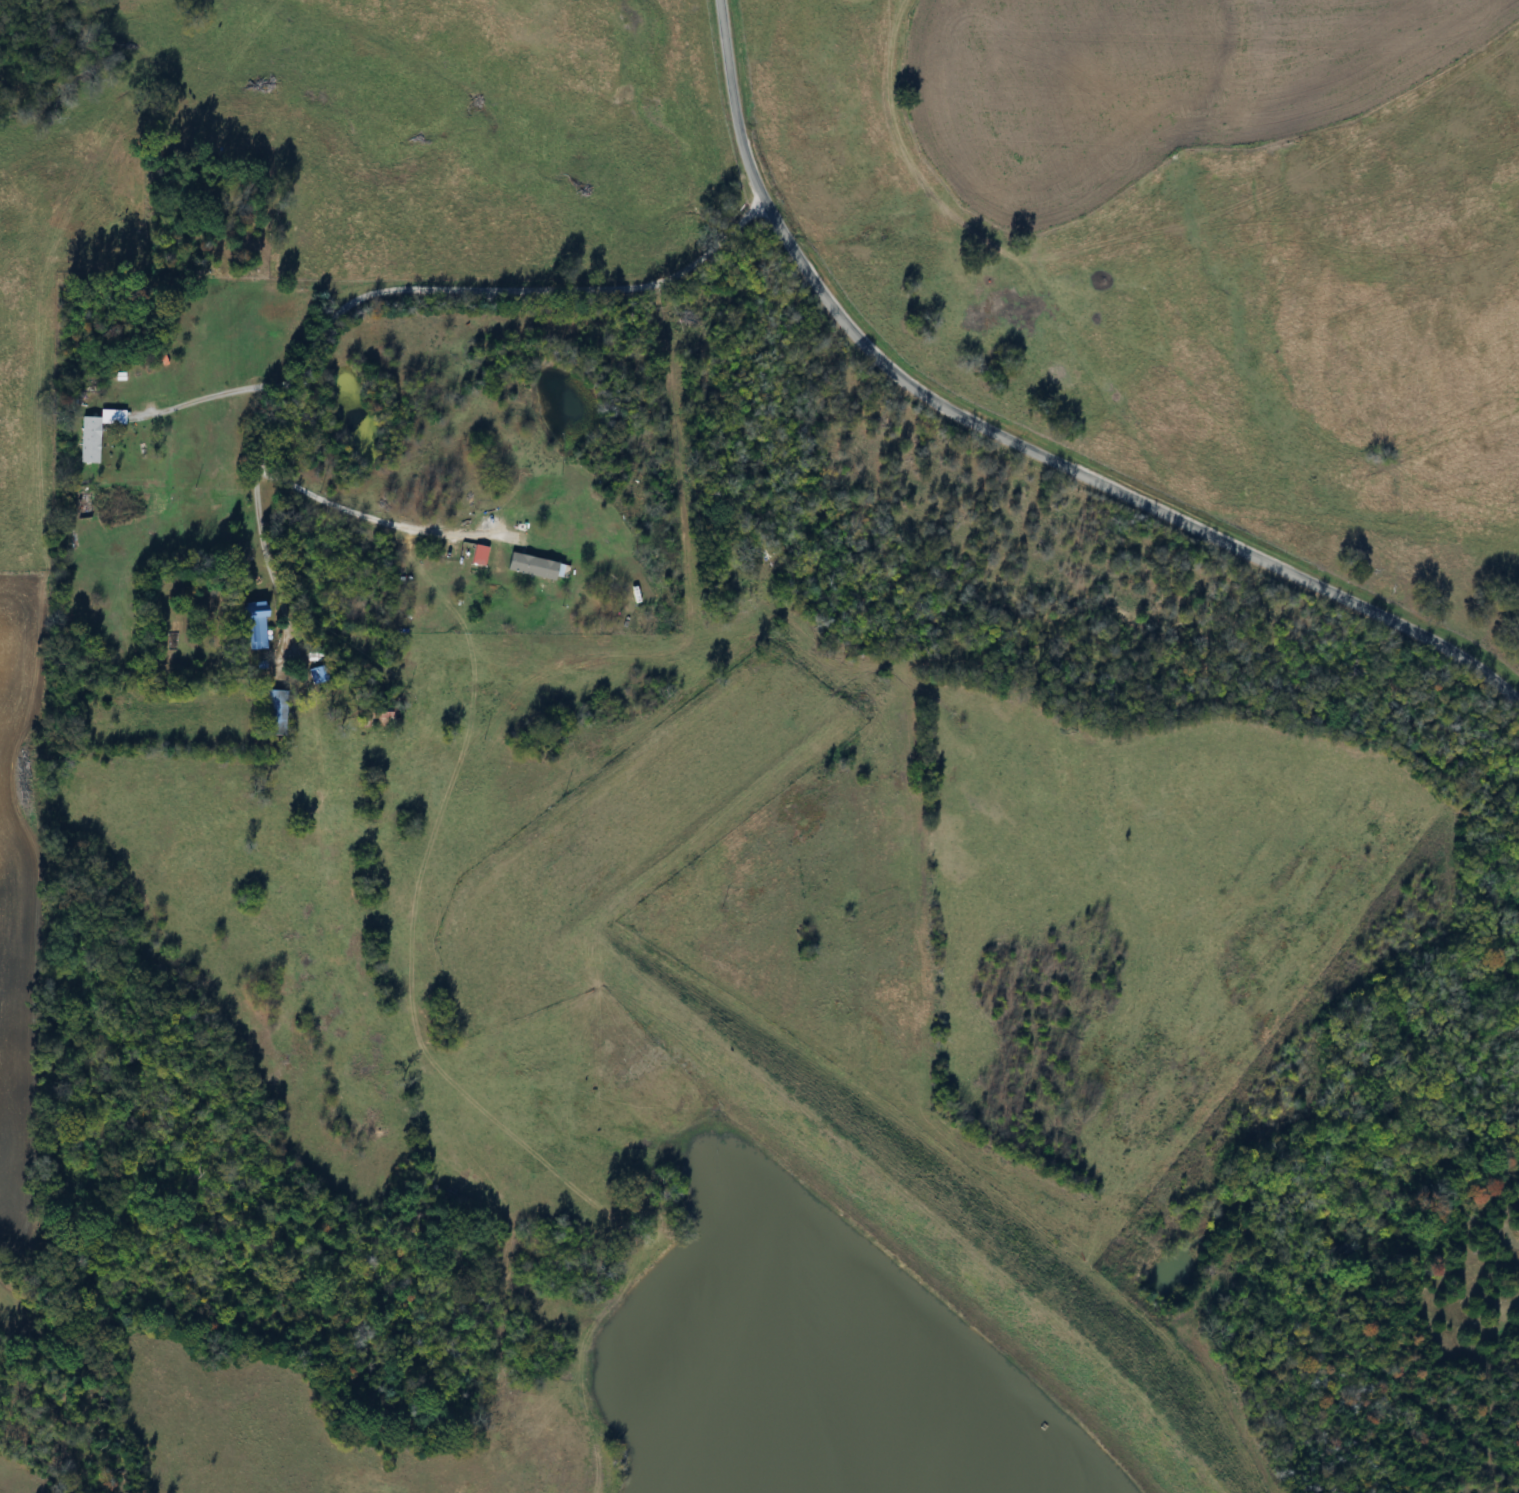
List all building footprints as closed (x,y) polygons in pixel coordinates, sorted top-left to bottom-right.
[(78,463),(98,463),(98,416),(78,416),(78,463)] [(265,650),(263,601),(238,602),(240,651),(265,650)] [(289,691),(263,690),(262,735),(289,736),(289,691)]
